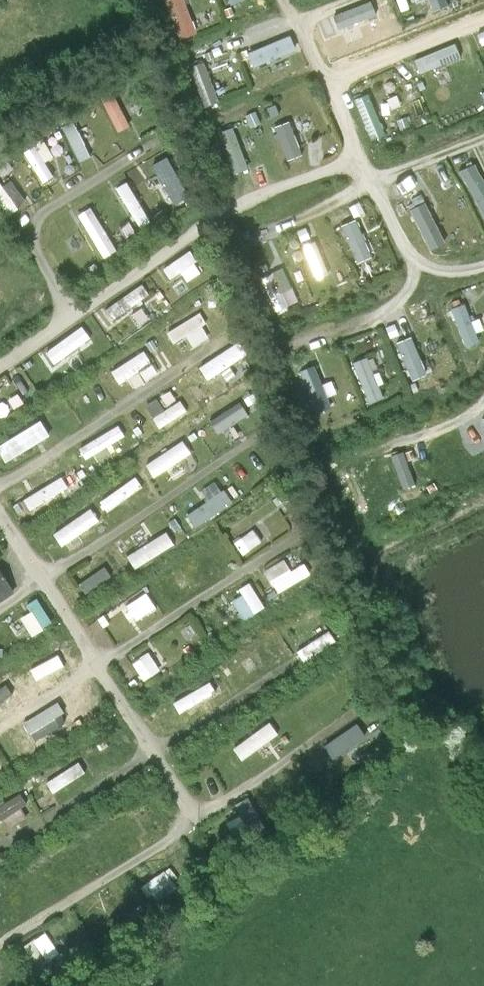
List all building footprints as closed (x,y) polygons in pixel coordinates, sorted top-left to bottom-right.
[(204,32),(191,0),(170,0),(186,39),(204,32)] [(349,33),(393,16),(387,0),(343,16),(349,33)] [(457,5),(455,0),(437,0),(440,10),(457,5)] [(260,68),(306,50),(300,34),(254,52),(260,68)] [(429,75),(470,59),(464,43),(422,60),(429,75)] [(210,61),(196,67),(213,107),(227,101),(210,61)] [(107,99),(123,134),(136,128),(121,93),(107,99)] [(379,140),(394,134),(377,93),(361,100),(379,140)] [(283,126),(293,160),(310,155),(299,121),(283,126)] [(83,122),(70,127),(84,165),(97,161),(83,122)] [(241,127),(226,133),(242,176),(257,170),(241,127)] [(53,164),(60,160),(50,142),(30,153),(49,185),(61,178),(53,164)] [(174,207),(197,196),(179,159),(162,167),(171,188),(166,190),(174,207)] [(467,172),(483,207),(483,163),(467,172)] [(34,201),(15,178),(0,191),(0,197),(16,216),(34,201)] [(136,181),(124,187),(142,226),(154,220),(136,181)] [(431,199),(414,206),(432,247),(449,239),(431,199)] [(108,255),(121,246),(97,208),(83,216),(108,255)] [(359,260),(376,253),(361,215),(344,222),(359,260)] [(318,276),(332,272),(322,238),(308,242),(318,276)] [(175,278),(185,272),(191,280),(208,269),(193,248),(167,266),(175,278)] [(263,275),(278,309),(301,299),(286,265),(263,275)] [(107,307),(115,319),(154,294),(146,282),(107,307)] [(469,345),(483,340),(483,338),(470,300),(455,306),(469,345)] [(204,313),(171,328),(176,341),(191,334),(196,344),(214,336),(204,313)] [(49,349),(59,363),(95,337),(86,323),(49,349)] [(413,377),(429,372),(417,333),(401,338),(413,377)] [(214,351),(234,387),(247,379),(227,343),(214,351)] [(127,389),(162,373),(151,349),(116,365),(127,389)] [(359,357),(370,400),(385,396),(375,353),(359,357)] [(321,361),(305,367),(319,409),(335,403),(321,361)] [(192,409),(184,396),(168,405),(163,395),(149,403),(162,426),(192,409)] [(222,432),(253,413),(244,399),(213,419),(222,432)] [(116,432),(95,443),(105,465),(127,454),(116,432)] [(188,440),(149,459),(156,473),(196,455),(188,440)] [(394,453),(408,485),(421,480),(407,447),(394,453)] [(59,474),(21,500),(30,513),(68,487),(59,474)] [(112,505),(137,487),(129,477),(104,495),(112,505)] [(230,484),(189,510),(198,524),(239,499),(230,484)] [(57,544),(97,519),(88,505),(48,530),(57,544)] [(170,527),(132,553),(140,566),(179,541),(170,527)] [(238,540),(247,554),(267,541),(257,527),(238,540)] [(114,546),(94,560),(110,583),(130,569),(114,546)] [(310,560),(295,567),(291,557),(269,566),(279,590),(316,574),(310,560)] [(14,593),(0,571),(0,601),(14,593)] [(254,579),(242,588),(245,592),(235,600),(249,619),(271,602),(254,579)] [(133,624),(161,605),(150,590),(122,608),(133,624)] [(33,607),(14,622),(27,639),(57,617),(40,594),(29,602),(33,607)] [(146,680),(172,659),(160,645),(134,665),(146,680)] [(7,701),(17,696),(20,702),(31,697),(18,669),(0,677),(0,687),(7,701)] [(198,710),(228,694),(217,674),(188,691),(198,710)] [(52,713),(65,731),(81,719),(68,701),(52,713)] [(275,722),(239,749),(248,762),(284,734),(275,722)] [(363,725),(328,743),(335,757),(370,738),(363,725)] [(63,770),(40,784),(51,801),(74,788),(63,770)] [(25,805),(30,803),(26,793),(0,803),(0,806),(8,828),(31,819),(25,805)] [(145,888),(158,907),(185,888),(172,869),(145,888)] [(28,945),(40,966),(62,953),(50,932),(28,945)]
